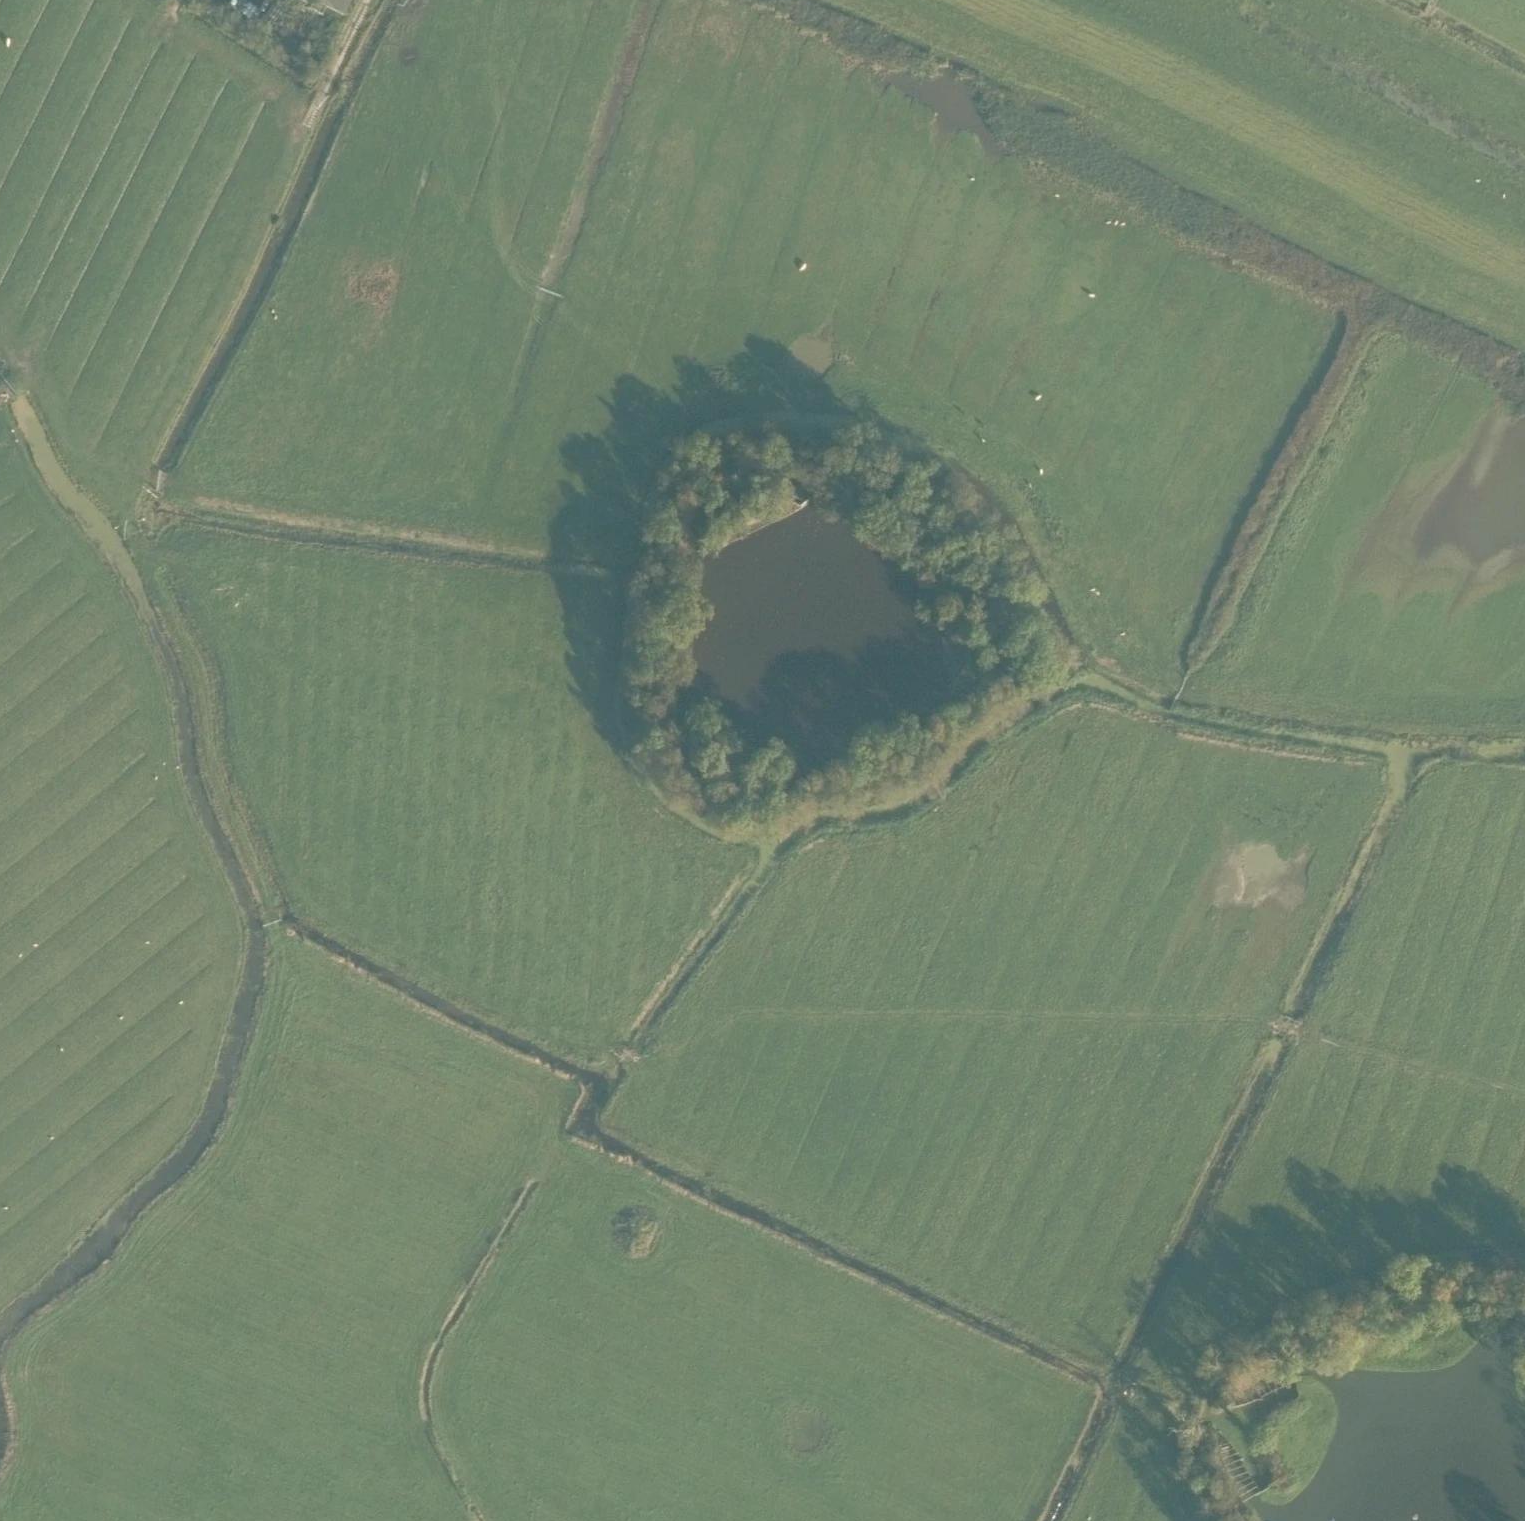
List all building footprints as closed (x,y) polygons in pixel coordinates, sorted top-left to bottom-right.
[(314,0),(346,17),(355,0),(314,0)] [(717,469),(721,480),(730,477),(726,466),(717,469)] [(714,778),(710,788),(718,792),(723,781),(714,778)]
